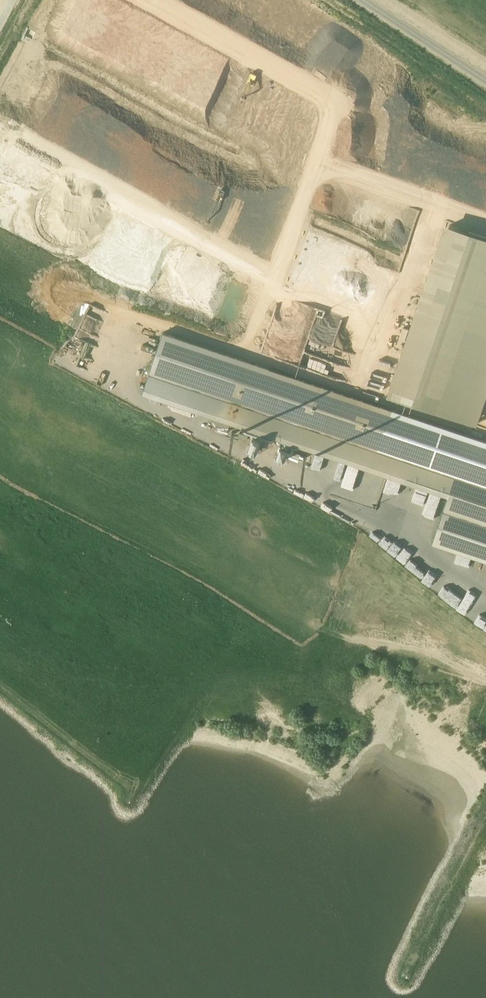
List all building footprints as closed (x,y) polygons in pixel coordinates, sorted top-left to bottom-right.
[(485,395),(485,236),(451,224),(422,309),(417,307),(388,393),(477,423),(485,395)] [(270,367),(163,331),(143,393),(448,495),(432,543),(485,561),(485,440),(270,367)] [(244,435),(241,447),(253,451),(256,438),(244,435)] [(435,599),(485,627),(485,609),(481,607),(485,599),(467,589),(465,593),(454,587),(457,582),(448,577),(435,599)]
